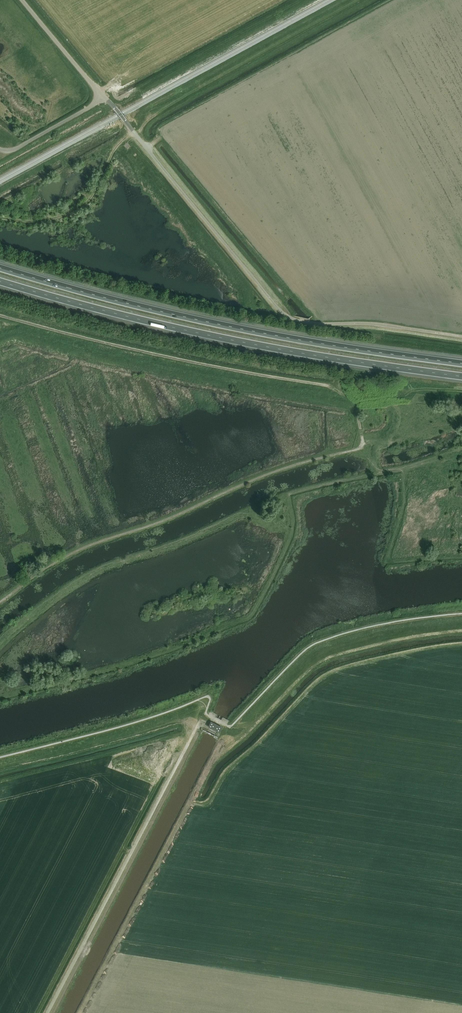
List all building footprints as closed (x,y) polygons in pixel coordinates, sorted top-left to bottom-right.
[(221,728),(211,722),(210,723),(209,727),(213,729),(219,732),(221,728)]
